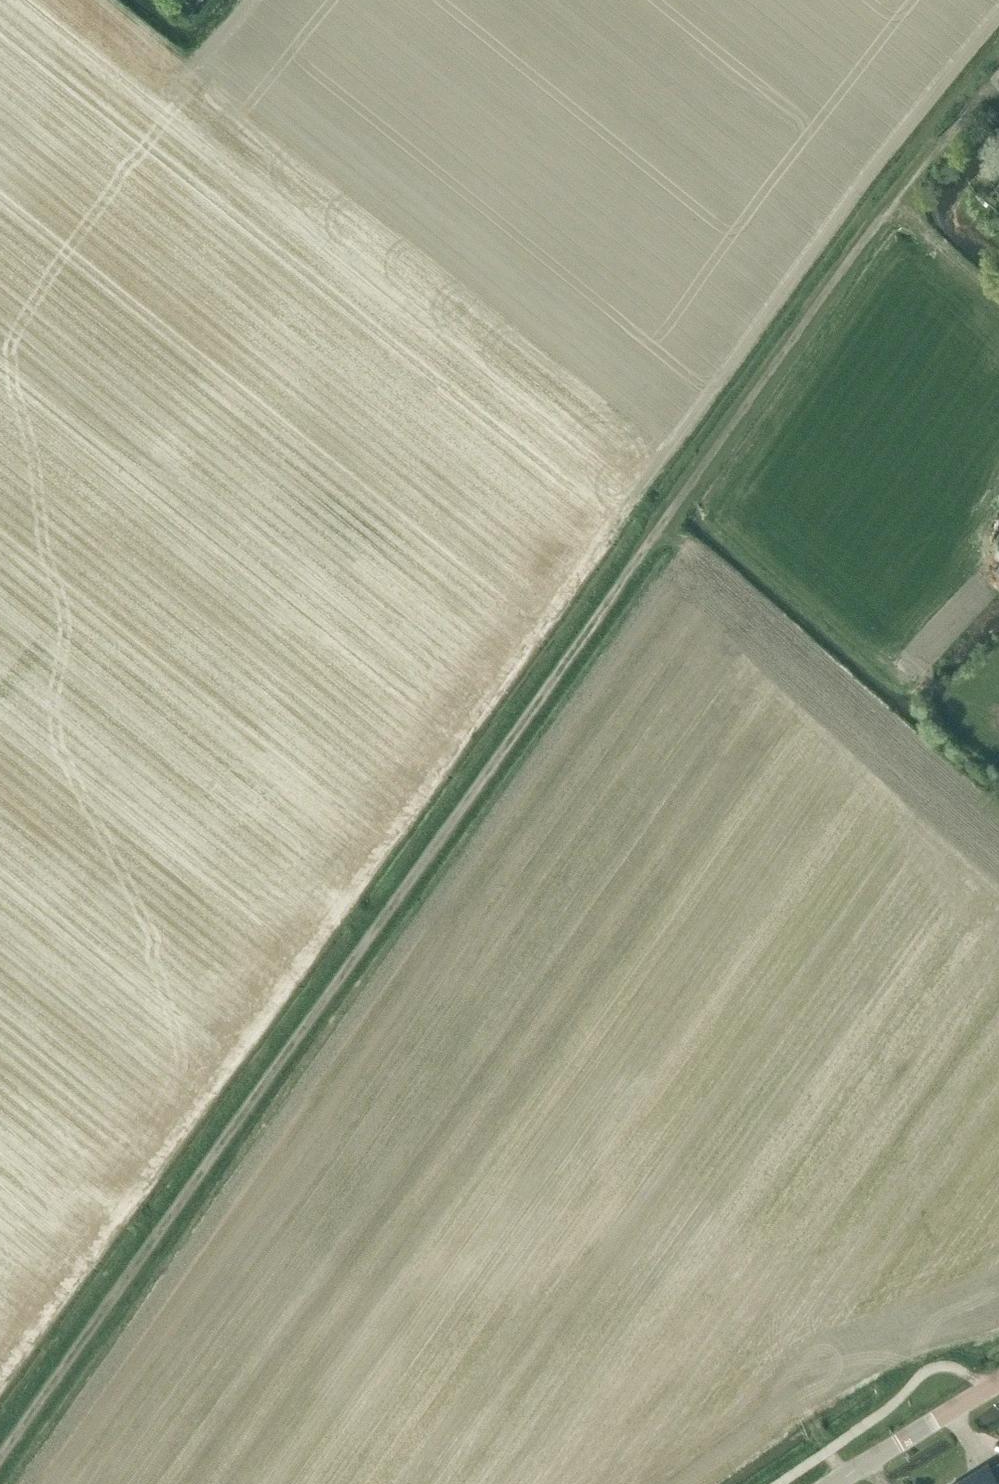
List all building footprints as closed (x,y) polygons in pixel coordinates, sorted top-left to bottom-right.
[(187,12),(198,0),(174,0),(187,12)] [(953,1483),(998,1483),(998,1472),(996,1474),(988,1462),(953,1483)]
